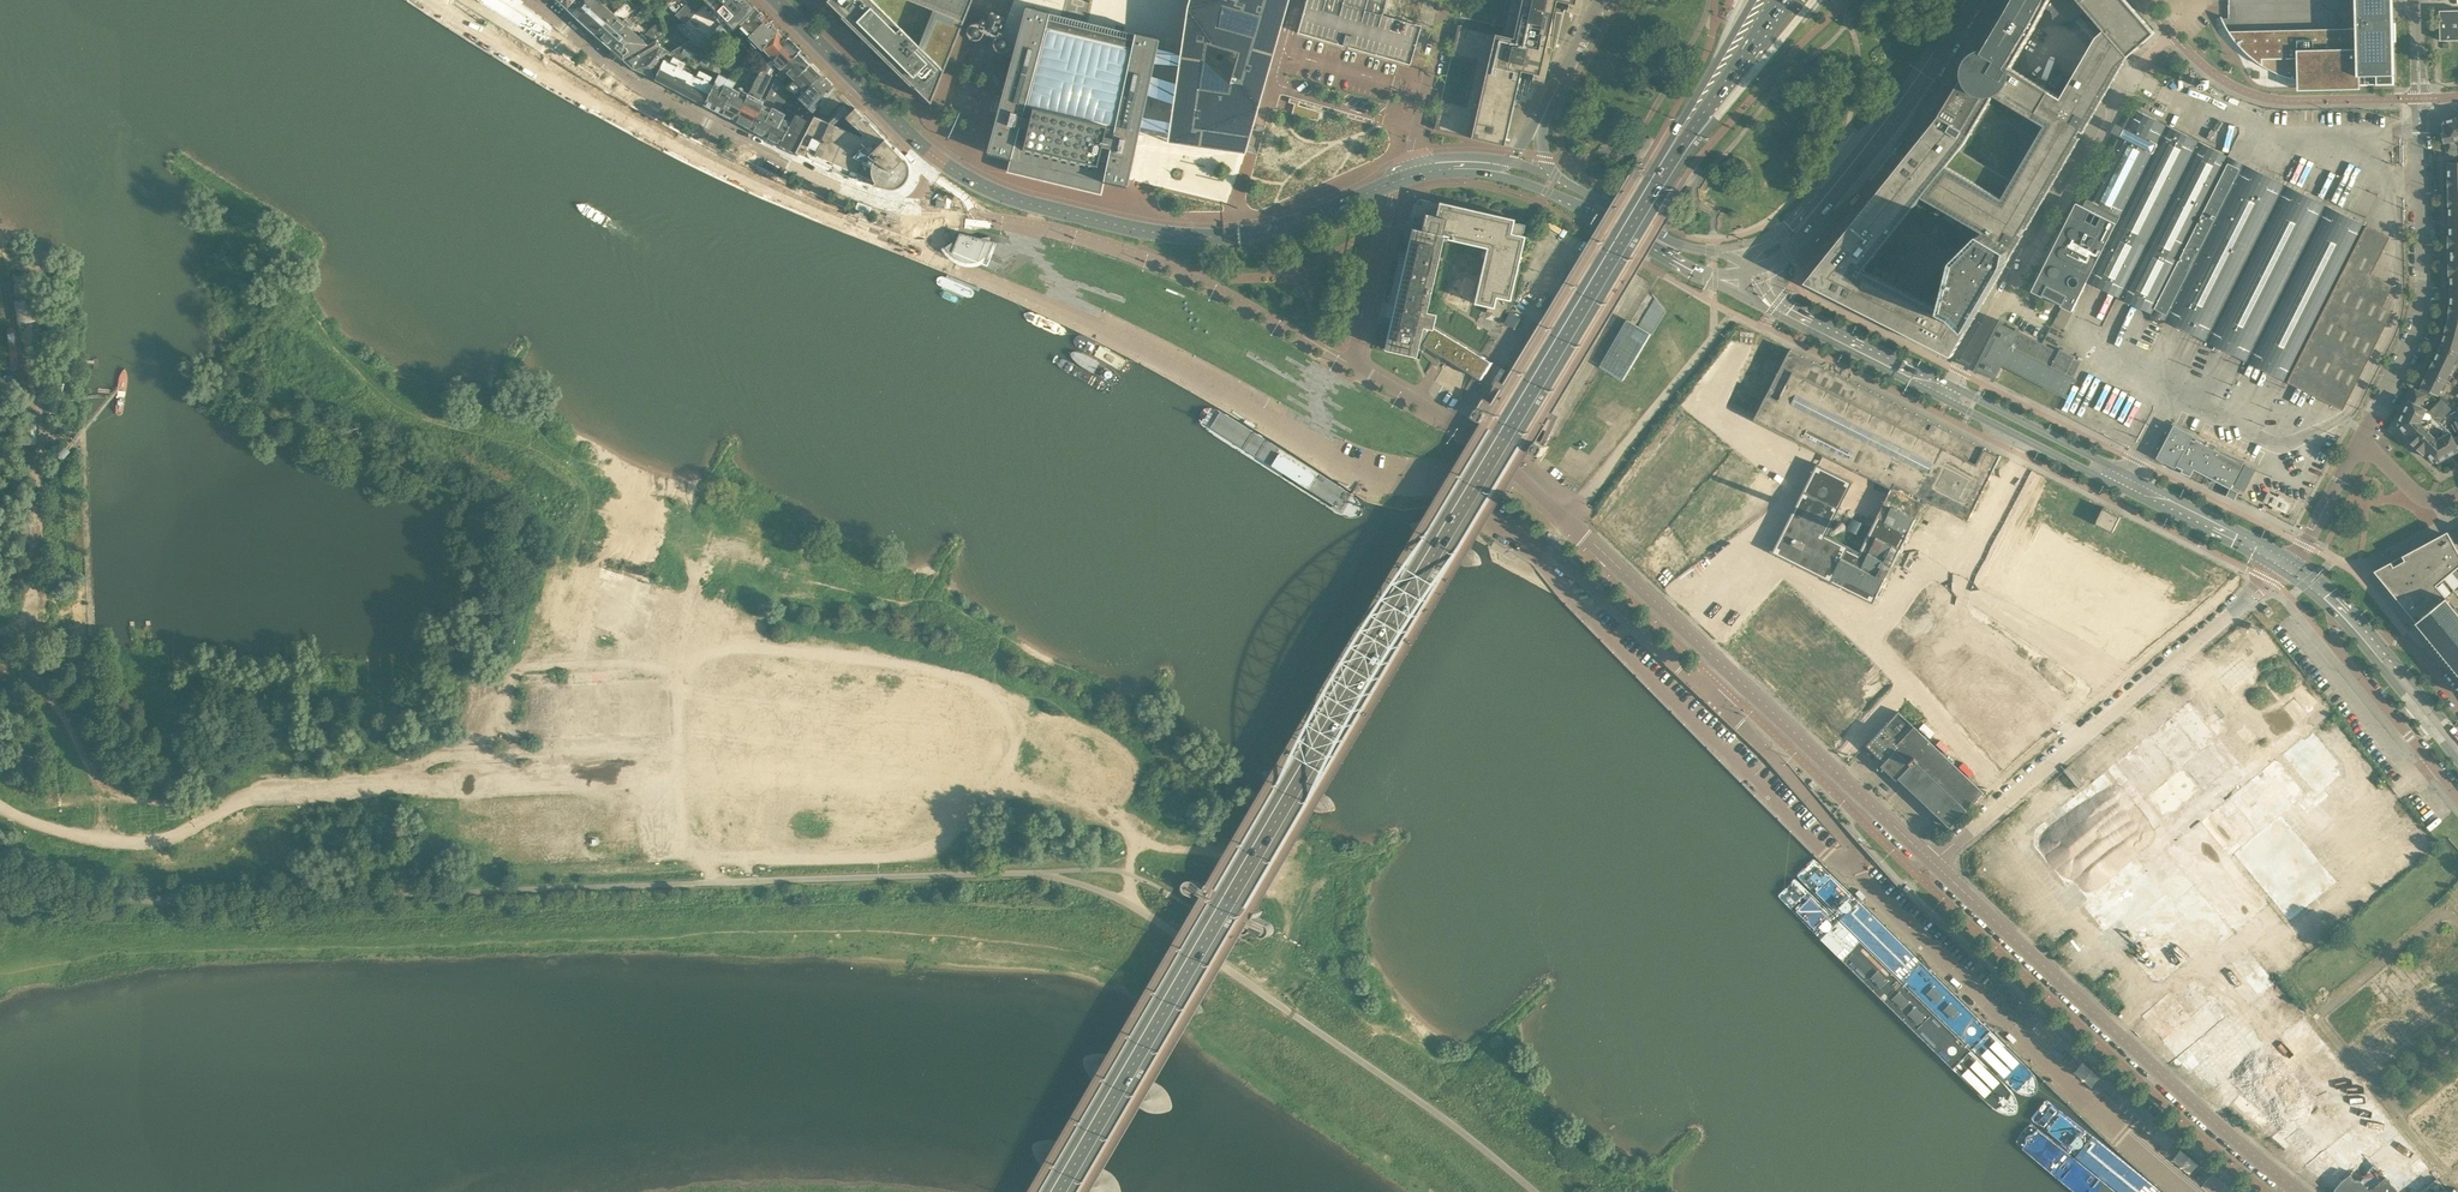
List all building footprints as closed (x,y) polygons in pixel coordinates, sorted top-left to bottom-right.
[(537,11),(524,0),(515,0),(511,4),(529,20),(537,11)] [(568,9),(576,0),(559,0),(568,8),(568,9)] [(568,9),(580,19),(597,0),(576,0),(568,9)] [(596,34),(614,13),(606,6),(608,3),(605,0),(601,0),(601,1),(600,0),(597,0),(580,19),(596,34)] [(614,13),(596,34),(613,49),(636,22),(650,6),(644,0),(641,0),(636,5),(630,0),(626,0),(623,3),(614,13)] [(667,6),(673,0),(657,0),(653,4),(657,14),(667,6)] [(667,6),(657,14),(660,21),(664,32),(682,21),(682,22),(700,31),(721,42),(734,30),(738,25),(755,8),(747,0),(673,0),(667,6)] [(828,1),(931,102),(972,0),(828,0),(828,1)] [(1187,7),(1167,142),(1245,154),(1289,0),(1188,0),(1187,7)] [(1297,32),(1409,64),(1421,25),(1414,23),(1383,14),(1387,0),(1307,0),(1297,32)] [(1498,143),(1503,144),(1520,70),(1538,74),(1555,0),(1509,0),(1501,35),(1457,25),(1451,54),(1476,60),(1466,106),(1440,100),(1434,128),(1498,143)] [(2002,11),(1979,50),(1977,50),(1975,51),(1974,53),(1972,54),(1970,56),(1969,57),(1967,59),(1966,61),(1965,63),(1964,65),(1964,67),(1963,69),(1963,71),(1963,72),(1963,73),(1963,75),(1963,77),(1947,103),(1940,116),(1933,125),(1925,131),(1921,139),(1914,144),(1911,152),(1904,158),(1900,165),(1893,171),(1889,179),(1882,184),(1878,192),(1871,198),(1867,206),(1860,211),(1856,219),(1849,225),(1846,233),(1839,238),(1835,246),(1828,252),(1824,260),(1817,265),(1813,274),(1807,282),(1953,356),(1955,351),(1969,327),(1974,319),(1975,319),(2014,251),(2024,235),(2020,233),(2023,227),(2027,229),(2080,138),(2077,136),(2080,130),(2084,132),(2107,92),(2127,58),(2128,56),(2155,33),(2127,0),(2008,0),(2002,11)] [(2395,68),(2393,0),(2357,0),(2357,5),(2357,28),(2228,31),(2232,37),(2236,42),(2240,47),(2245,52),(2249,56),(2255,61),(2260,64),(2266,68),(2271,71),(2277,74),(2284,76),(2290,78),(2296,80),(2298,80),(2298,90),(2360,89),(2360,84),(2394,84),(2393,68),(2395,68)] [(1015,50),(1014,52),(999,108),(987,153),(1009,159),(1008,163),(1006,171),(1101,194),(1104,182),(1126,186),(1158,37),(1134,32),(1134,33),(1110,28),(1050,13),(1050,12),(1037,8),(1027,5),(1016,46),(1015,50)] [(738,25),(749,36),(766,19),(755,8),(738,25)] [(2440,10),(2439,10),(2440,41),(2457,40),(2457,10),(2440,10)] [(1003,17),(1003,16),(992,11),(992,12),(991,11),(991,12),(990,12),(987,20),(982,18),(980,19),(978,24),(977,24),(975,23),(973,23),(971,24),(969,26),(968,27),(967,28),(967,30),(967,31),(967,33),(967,34),(968,36),(970,38),(971,39),(973,39),(975,40),(977,39),(978,39),(980,38),(981,37),(982,35),(983,33),(994,38),(993,40),(993,41),(993,43),(993,44),(993,46),(995,49),(997,50),(998,51),(1000,52),(1002,52),(1003,52),(1005,51),(1006,51),(1007,50),(1009,48),(1010,47),(1011,45),(1011,44),(1011,42),(1010,40),(1009,37),(1008,36),(1006,35),(1004,34),(1005,33),(1002,31),(1004,19),(1003,18),(1004,17),(1003,17)] [(763,49),(777,31),(766,19),(749,36),(762,50),(763,49)] [(613,49),(624,59),(657,39),(659,38),(665,35),(660,21),(658,22),(656,23),(654,24),(653,25),(651,26),(643,35),(642,34),(646,30),(636,22),(613,49)] [(670,29),(674,36),(679,33),(675,26),(670,29)] [(655,78),(704,104),(718,78),(717,78),(709,73),(724,43),(721,42),(700,31),(693,38),(671,52),(669,51),(655,78)] [(766,56),(770,60),(789,42),(778,31),(777,31),(763,49),(768,54),(766,56)] [(657,39),(624,59),(634,68),(641,57),(660,46),(661,45),(657,39)] [(782,68),(799,52),(789,42),(770,60),(763,65),(771,73),(776,62),(782,68)] [(655,78),(669,51),(660,46),(641,57),(634,68),(635,69),(655,78)] [(799,52),(782,68),(776,75),(781,80),(788,74),(794,79),(810,63),(799,52)] [(821,74),(811,64),(810,63),(794,79),(787,86),(799,97),(821,74)] [(773,74),(771,73),(763,65),(763,66),(749,93),(735,120),(750,128),(763,103),(758,101),(773,74)] [(704,104),(720,113),(733,88),(736,82),(719,73),(717,78),(718,78),(704,104)] [(811,97),(819,105),(832,88),(833,87),(821,74),(799,97),(798,97),(805,104),(811,97)] [(750,128),(766,136),(780,110),(789,92),(776,78),(766,98),(774,102),(772,106),(772,107),(772,108),(763,103),(750,128)] [(2206,80),(2200,80),(2201,85),(2201,86),(2201,87),(2201,88),(2202,88),(2202,89),(2203,89),(2204,89),(2205,89),(2206,89),(2207,89),(2207,88),(2208,88),(2208,87),(2209,86),(2209,82),(2209,80),(2206,80)] [(735,120),(749,93),(740,89),(739,91),(733,88),(720,113),(735,120)] [(896,149),(885,138),(870,122),(867,125),(861,119),(864,116),(855,107),(853,110),(835,91),(837,90),(836,89),(835,91),(832,88),(819,105),(806,130),(795,151),(849,175),(849,174),(856,177),(855,180),(887,187),(888,188),(890,188),(891,188),(893,188),(895,188),(896,187),(898,187),(899,186),(901,186),(902,185),(903,184),(905,183),(906,181),(907,180),(908,179),(908,177),(909,176),(909,174),(910,173),(910,171),(910,170),(910,168),(910,166),(910,165),(909,163),(909,162),(908,160),(907,159),(906,158),(905,156),(897,148),(896,149)] [(766,136),(781,144),(791,122),(796,113),(801,104),(794,96),(788,109),(787,109),(785,113),(780,110),(766,136)] [(1289,98),(1288,102),(1294,104),(1292,113),(1318,120),(1320,111),(1316,110),(1299,105),(1300,101),(1289,98)] [(2119,217),(2087,280),(2187,331),(2229,352),(2270,373),(2301,389),(2318,397),(2337,407),(2342,410),(2377,342),(2393,312),(2388,309),(2382,306),(2393,285),(2385,281),(2377,277),(2371,274),(2389,238),(2378,232),(2350,218),(2309,197),(2267,175),(2228,156),(2147,114),(2134,108),(2133,107),(2123,127),(2122,127),(2118,134),(2119,135),(2086,199),(2090,201),(2089,202),(2119,217)] [(781,144),(795,151),(806,130),(802,128),(807,118),(796,113),(791,122),(781,144)] [(2442,133),(2444,142),(2447,152),(2449,151),(2449,155),(2457,153),(2457,150),(2456,146),(2457,146),(2457,117),(2457,116),(2457,118),(2445,121),(2442,124),(2445,133),(2442,133)] [(2448,177),(2457,177),(2457,162),(2448,162),(2448,177)] [(2448,177),(2449,191),(2457,191),(2457,177),(2448,177)] [(2449,191),(2449,206),(2457,206),(2457,191),(2449,191)] [(1411,228),(1384,349),(1415,356),(1419,341),(1422,343),(1421,344),(1442,357),(1481,380),(1491,363),(1432,328),(1435,313),(1426,311),(1443,235),(1447,236),(1446,239),(1486,247),(1473,303),(1487,306),(1486,312),(1492,313),(1491,312),(1493,307),(1493,308),(1494,304),(1497,305),(1497,306),(1505,308),(1507,300),(1509,300),(1524,235),(1522,235),(1524,223),(1513,221),(1514,218),(1438,201),(1438,203),(1432,202),(1429,214),(1424,212),(1421,224),(1414,222),(1413,228),(1411,228)] [(2072,310),(2087,280),(2119,217),(2089,202),(2086,208),(2077,203),(2053,250),(2032,291),(2060,304),(2062,305),(2072,310)] [(2449,206),(2449,220),(2457,220),(2457,206),(2449,206)] [(2449,220),(2449,235),(2457,234),(2457,220),(2449,220)] [(2448,235),(2449,250),(2449,252),(2449,255),(2457,255),(2457,234),(2449,235),(2448,235)] [(997,246),(990,244),(989,240),(980,241),(980,242),(959,236),(953,249),(951,246),(944,251),(947,255),(951,259),(955,262),(960,265),(965,266),(971,266),(976,266),(980,263),(985,260),(987,256),(988,253),(989,250),(990,246),(997,247),(997,246)] [(2449,255),(2449,259),(2449,261),(2449,275),(2457,275),(2457,255),(2449,255)] [(2449,275),(2449,276),(2451,276),(2451,289),(2457,290),(2457,275),(2449,275)] [(1626,322),(1599,367),(1621,380),(1661,312),(1652,300),(1645,296),(1643,295),(1627,322),(1626,322)] [(32,300),(13,303),(17,326),(36,323),(32,300)] [(2448,317),(2457,320),(2457,305),(2450,303),(2448,317)] [(2072,310),(2062,305),(2053,323),(2065,328),(2074,311),(2072,310)] [(1502,322),(1503,323),(1513,329),(1518,319),(1508,313),(1502,322)] [(2445,332),(2457,337),(2457,320),(2448,317),(2448,320),(2445,332)] [(1981,361),(1976,370),(1977,371),(1979,368),(1994,376),(1993,379),(1994,379),(2002,363),(2063,393),(2067,396),(2068,395),(2065,393),(2073,379),(2075,380),(2076,379),(2073,377),(2075,372),(2069,369),(2075,356),(2060,348),(2051,366),(2035,358),(2042,343),(2041,342),(2018,331),(2019,330),(2018,329),(2017,332),(2013,330),(2005,326),(2001,324),(2003,321),(2002,321),(1999,327),(1994,336),(1997,338),(1987,356),(1984,355),(1981,361)] [(2441,345),(2457,353),(2457,337),(2445,332),(2445,333),(2441,345)] [(2434,359),(2452,368),(2454,362),(2457,363),(2457,360),(2457,358),(2456,357),(2457,354),(2457,353),(2441,345),(2440,347),(2434,359)] [(1790,350),(1756,419),(1827,455),(1892,488),(1918,436),(1992,473),(2001,456),(1790,350)] [(2434,359),(2428,372),(2445,381),(2446,379),(2449,380),(2451,375),(2449,374),(2450,372),(2452,368),(2434,359)] [(2428,372),(2421,386),(2433,391),(2438,394),(2441,388),(2444,389),(2446,385),(2444,383),(2445,381),(2428,372)] [(2415,389),(2398,421),(2399,425),(2408,434),(2426,415),(2425,413),(2427,409),(2420,405),(2425,395),(2430,397),(2433,391),(2421,386),(2419,391),(2415,389)] [(2408,434),(2406,436),(2407,437),(2423,452),(2424,454),(2425,452),(2444,433),(2446,435),(2450,432),(2441,424),(2447,418),(2444,415),(2450,409),(2441,400),(2429,411),(2427,409),(2425,413),(2426,415),(2408,434)] [(2194,469),(2230,488),(2243,464),(2242,464),(2242,465),(2214,451),(2215,449),(2214,449),(2213,450),(2196,441),(2197,440),(2196,439),(2195,441),(2191,438),(2192,435),(2174,425),(2157,458),(2175,467),(2176,466),(2182,469),(2181,472),(2190,477),(2194,469)] [(2425,452),(2434,460),(2439,461),(2457,451),(2457,436),(2454,439),(2450,432),(2446,435),(2444,433),(2425,452)] [(1873,602),(1909,531),(1878,515),(1860,551),(1826,535),(1840,509),(1853,482),(1817,464),(1773,552),(1837,584),(1873,602)] [(2234,486),(2244,491),(2255,470),(2245,465),(2234,486)] [(2035,473),(2013,517),(2014,517),(2042,531),(2042,532),(2080,551),(2086,539),(2095,522),(2102,507),(2035,473)] [(2239,492),(2231,488),(2230,488),(2226,495),(2235,500),(2236,497),(2237,496),(2238,493),(2239,492)] [(2268,492),(2263,501),(2273,506),(2272,509),(2278,511),(2279,509),(2289,514),(2294,505),(2283,500),(2285,497),(2279,495),(2278,497),(2268,492)] [(2121,516),(2119,515),(2103,507),(2095,522),(2113,531),(2121,516)] [(2364,513),(2356,507),(2353,510),(2351,512),(2359,519),(2360,517),(2361,516),(2364,513)] [(2013,519),(2007,530),(2030,542),(2036,545),(2042,532),(2042,531),(2014,517),(2013,519)] [(2006,532),(1979,585),(1987,589),(2002,597),(2004,593),(2030,542),(2007,530),(2006,532)] [(2375,570),(2457,672),(2457,593),(2456,591),(2457,590),(2457,549),(2451,536),(2448,531),(2437,537),(2375,570)] [(68,535),(69,550),(84,549),(84,534),(68,535)] [(2009,595),(2007,599),(2020,606),(2028,589),(2015,583),(2009,595)] [(2028,589),(2020,606),(2031,612),(2040,595),(2028,589)] [(2040,595),(2031,612),(2043,617),(2051,601),(2040,595)] [(2051,601),(2043,617),(2055,623),(2063,607),(2051,601)] [(2268,606),(2263,610),(2267,614),(2272,610),(2268,606)] [(2063,607),(2055,623),(2066,629),(2075,612),(2063,607)] [(2109,630),(2101,647),(2131,662),(2160,638),(2141,629),(2144,621),(2144,620),(2120,608),(2109,630)] [(2075,612),(2066,629),(2078,635),(2086,618),(2075,612)] [(2144,621),(2141,629),(2160,638),(2171,629),(2146,617),(2144,620),(2144,621)] [(2086,618),(2078,635),(2089,641),(2098,624),(2086,618)] [(2098,624),(2089,641),(2101,647),(2109,630),(2098,624)] [(1590,630),(1570,649),(1755,838),(1775,819),(1590,630)] [(1570,649),(1551,669),(1736,857),(1755,838),(1570,649)] [(2328,787),(2347,774),(2343,769),(2343,765),(2320,732),(2320,727),(2273,660),(2231,689),(2239,700),(2212,719),(2202,704),(2038,818),(2037,838),(2103,933),(2118,923),(2139,953),(2138,956),(2157,983),(2207,949),(2223,950),(2250,930),(2251,919),(2275,903),(2277,903),(2289,920),(2339,885),(2288,811),(2293,808),(2305,808),(2308,814),(2334,796),(2328,787)] [(2242,672),(2248,677),(2259,666),(2253,660),(2242,672)] [(1965,811),(1983,792),(1898,711),(1895,714),(1865,745),(1883,762),(1879,765),(1895,780),(1896,777),(1948,826),(1964,809),(1965,811)] [(2081,780),(2068,765),(2063,770),(2078,788),(2084,784),(2081,780)] [(2270,944),(2258,952),(2265,964),(2277,956),(2270,944)] [(2251,947),(2222,971),(2250,1007),(2280,984),(2251,947)] [(2161,1109),(2142,1092),(2136,1099),(2155,1116),(2161,1109)]
